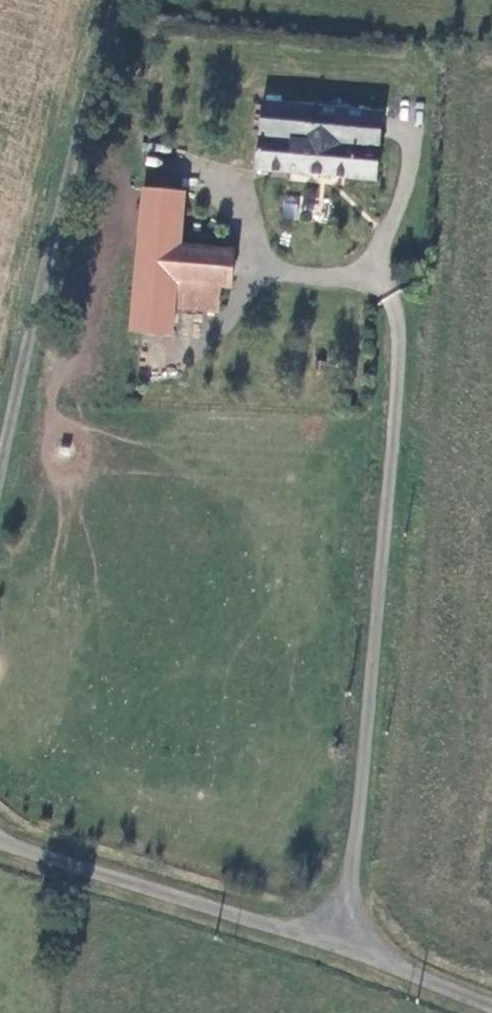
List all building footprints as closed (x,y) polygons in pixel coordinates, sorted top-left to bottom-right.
[(376,109),(259,100),(254,168),(370,177),(376,109)] [(135,194),(126,335),(170,338),(172,309),(218,312),(219,287),(229,288),(231,251),(176,247),(179,197),(135,194)]
